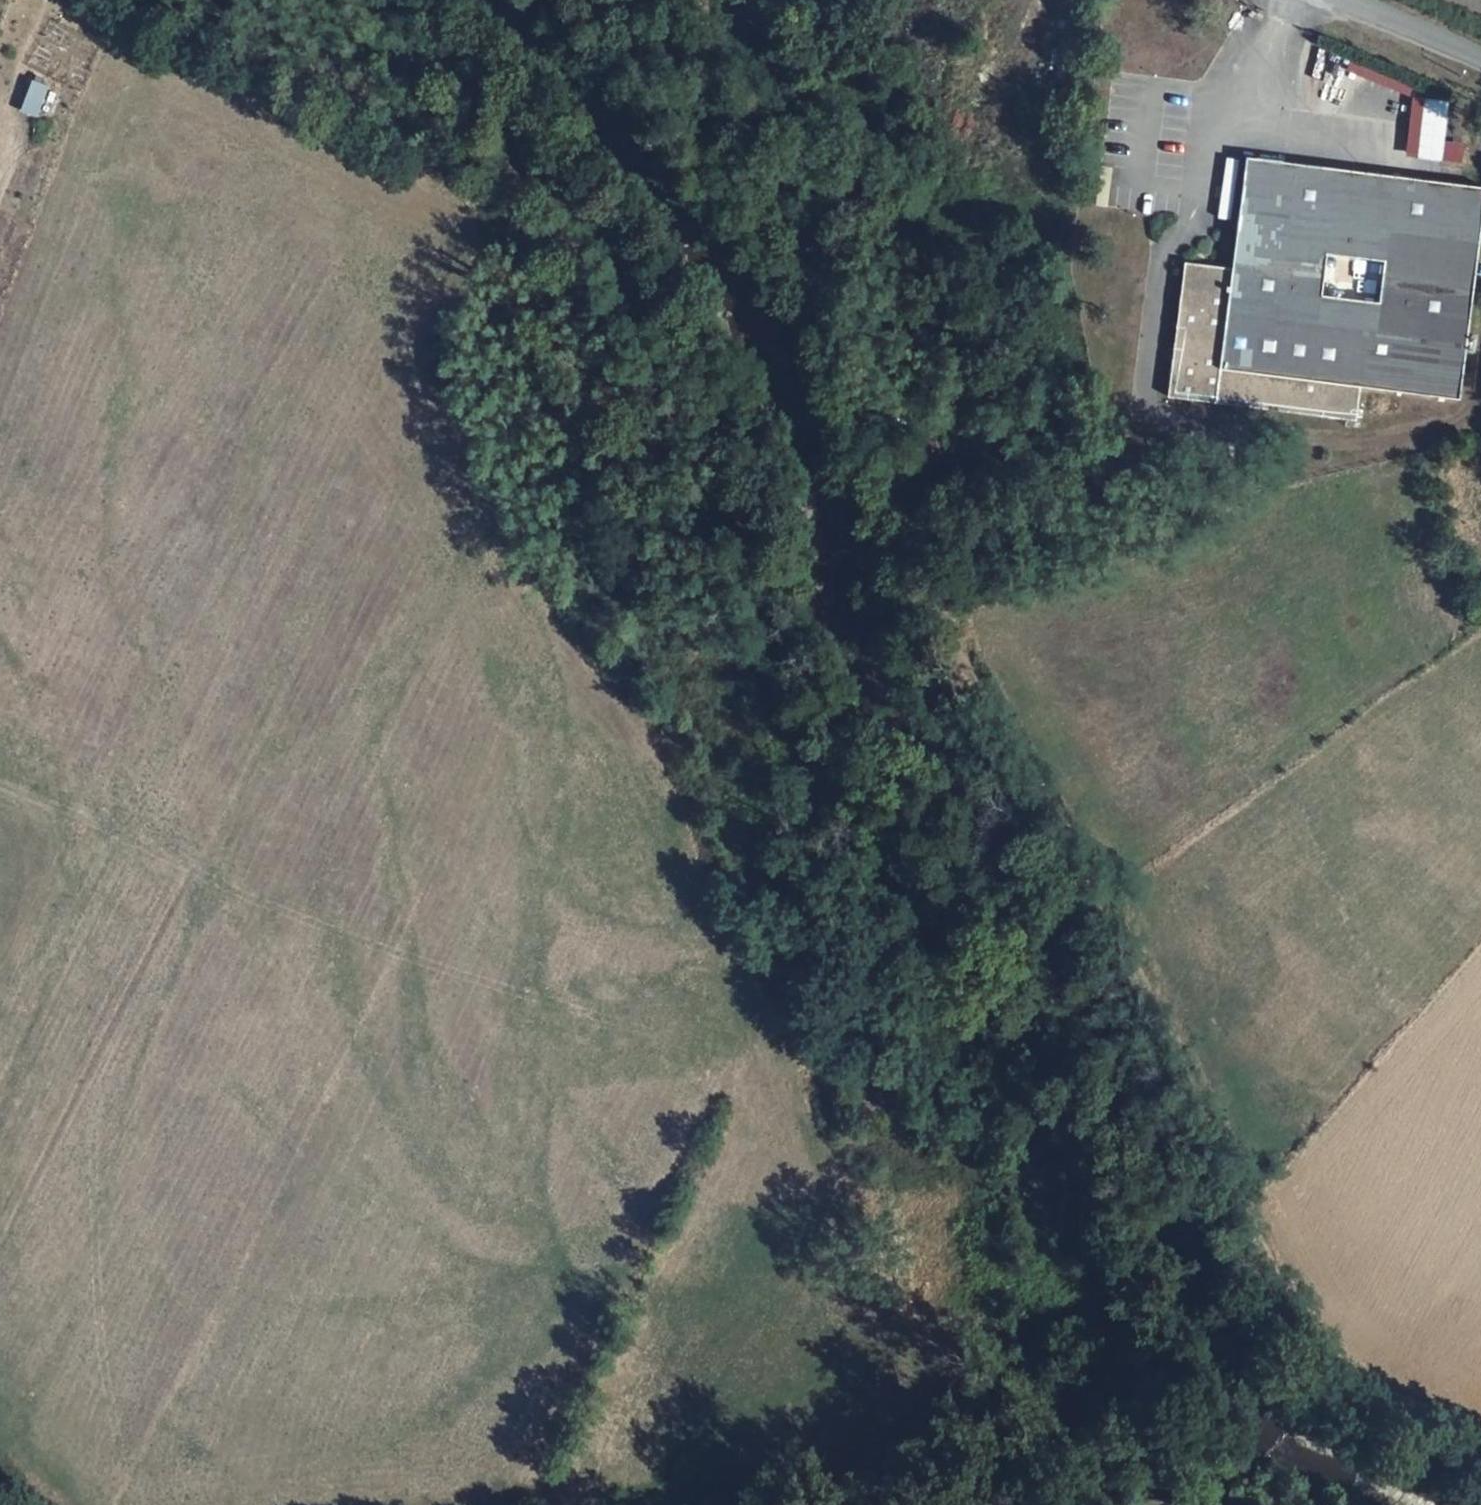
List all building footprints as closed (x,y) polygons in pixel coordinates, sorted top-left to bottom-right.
[(1174,350),(1178,351),(1178,359),(1173,358),(1168,396),(1356,420),(1360,386),(1459,398),(1480,227),(1480,187),(1415,178),(1414,183),(1404,182),(1404,177),(1247,158),(1233,268),(1185,262),(1174,350)]
